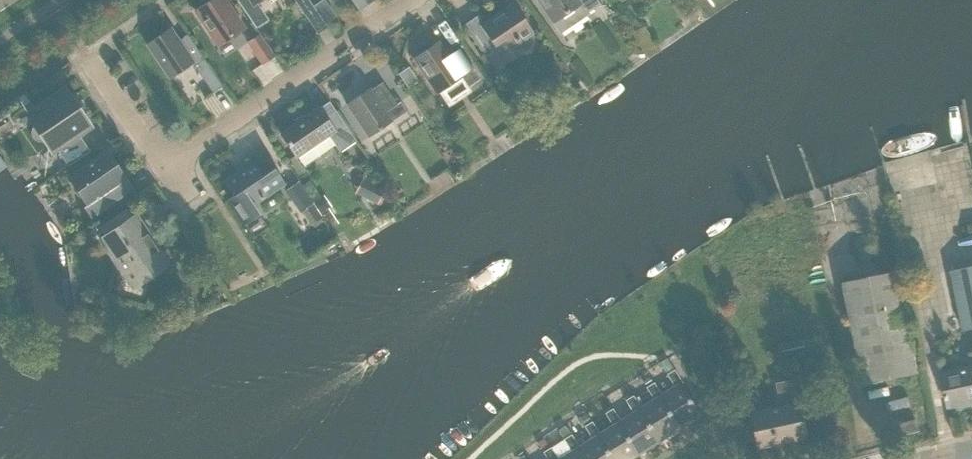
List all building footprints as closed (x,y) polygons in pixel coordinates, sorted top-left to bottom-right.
[(243,27),(225,0),(212,0),(196,11),(218,44),(243,27)] [(265,19),(255,3),(260,0),(237,0),(255,26),(265,19)] [(314,7),(309,0),(294,0),(304,14),(314,7)] [(371,0),(347,0),(355,11),(371,0)] [(560,31),(600,4),(597,0),(539,0),(560,31)] [(532,31),(514,4),(484,25),(478,15),(463,25),(482,53),(503,38),(509,47),(510,46),(513,50),(518,52),(523,52),(528,50),(532,45),(533,41),(533,36),(531,32),(532,31)] [(170,77),(192,62),(170,29),(148,44),(170,77)] [(262,64),(274,56),(259,34),(247,42),(262,64)] [(414,58),(438,92),(446,87),(453,97),(467,87),(465,85),(476,78),(460,55),(450,62),(437,42),(414,58)] [(212,92),(222,85),(204,59),(194,66),(212,92)] [(408,66),(398,73),(407,88),(418,80),(408,66)] [(370,90),(369,88),(346,104),(368,137),(392,121),(385,111),(397,104),(382,82),(370,90)] [(89,151),(79,135),(87,130),(78,117),(81,115),(63,88),(27,112),(35,124),(32,127),(31,132),(33,137),(36,140),(41,141),(46,140),(54,152),(57,150),(68,166),(89,151)] [(296,157),(328,136),(339,151),(356,140),(335,111),(326,117),(319,108),(280,134),(296,157)] [(253,205),(285,183),(274,168),(276,167),(262,146),(248,156),(252,162),(223,181),(233,195),(226,200),(243,224),(259,213),(253,205)] [(102,208),(129,190),(122,179),(123,178),(106,152),(70,177),(87,202),(95,197),(102,208)] [(384,188),(363,177),(355,193),(377,204),(384,188)] [(300,211),(312,203),(298,182),(286,190),(300,211)] [(331,206),(324,195),(318,199),(312,203),(320,214),(322,217),(324,220),(327,225),(336,220),(328,208),(331,206)] [(888,261),(898,259),(889,211),(879,213),(888,261)] [(133,286),(167,263),(152,242),(153,237),(148,236),(135,216),(102,239),(133,286)] [(971,328),(971,266),(951,271),(963,330),(971,328)] [(863,383),(919,372),(898,271),(843,283),(863,383)] [(780,360),(804,355),(800,337),(776,342),(780,360)] [(661,394),(658,396),(678,428),(699,415),(679,384),(682,382),(668,359),(660,364),(675,386),(661,394)] [(971,402),(971,366),(941,373),(948,407),(971,402)] [(797,403),(792,379),(779,382),(784,406),(749,413),(756,447),(804,436),(797,403)] [(641,407),(638,409),(658,441),(678,428),(658,396),(661,394),(654,382),(646,387),(654,399),(641,407)] [(626,386),(617,392),(623,401),(625,400),(632,395),(626,386)] [(620,420),(617,422),(637,454),(658,441),(638,409),(641,407),(633,395),(632,395),(625,400),(633,412),(620,420)] [(597,435),(611,458),(629,458),(637,454),(617,422),(620,420),(612,408),(605,413),(613,425),(600,433),(597,435)] [(586,412),(576,418),(582,427),(584,426),(592,421),(586,412)] [(576,448),(583,458),(611,458),(597,435),(600,433),(592,421),(584,426),(592,438),(579,446),(576,448)] [(576,448),(579,446),(571,434),(567,427),(559,432),(564,439),(571,451),(559,458),(583,458),(576,448)] [(550,447),(543,452),(548,458),(558,458),(550,447)]
